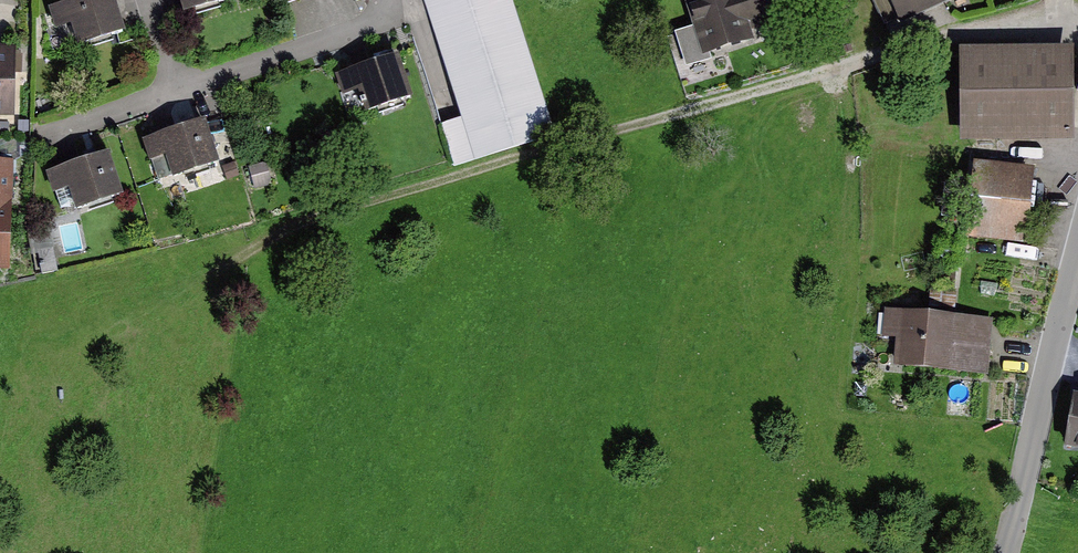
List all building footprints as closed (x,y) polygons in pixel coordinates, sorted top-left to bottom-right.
[(78,49),(125,35),(114,0),(82,0),(49,10),(55,30),(71,26),(78,49)] [(183,17),(231,2),(230,0),(178,0),(183,17)] [(512,0),(423,0),(461,120),(440,127),(454,168),(556,136),(512,0)] [(693,28),(675,34),(686,69),(712,61),(710,55),(754,42),(751,32),(791,19),(785,0),(684,0),(693,28)] [(900,27),(960,0),(888,0),(900,27)] [(1074,49),(959,50),(960,145),(1075,144),(1074,49)] [(0,54),(0,119),(14,119),(16,54),(0,54)] [(357,94),(365,116),(413,99),(398,56),(336,79),(343,99),(357,94)] [(165,158),(173,181),(219,166),(205,122),(143,142),(150,163),(165,158)] [(68,190),(76,214),(124,197),(109,154),(47,175),(54,195),(68,190)] [(10,272),(13,161),(0,161),(0,272),(10,272)] [(973,163),(965,240),(1027,246),(1035,169),(973,163)] [(988,378),(993,321),(885,310),(882,338),(896,339),(893,369),(988,378)] [(1073,395),(1064,450),(1077,452),(1077,396),(1073,395)]
